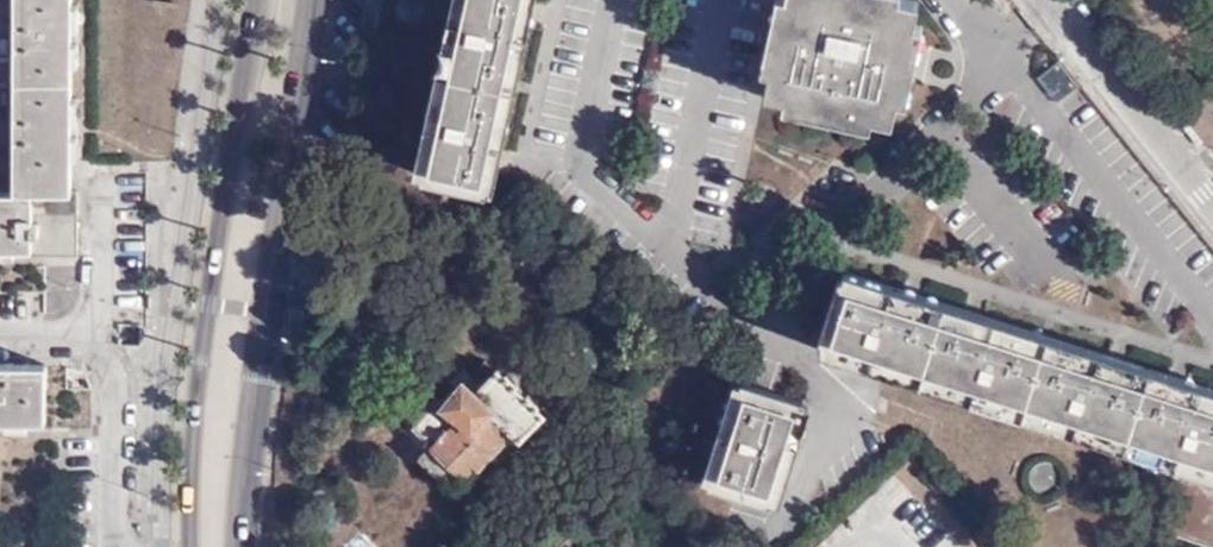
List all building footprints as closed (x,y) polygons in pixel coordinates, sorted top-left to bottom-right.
[(74,191),(74,126),(75,33),(75,0),(17,0),(16,190),(0,189),(0,248),(33,248),(34,190),(74,191)] [(420,172),(481,186),(524,0),(458,0),(420,172)] [(760,89),(890,118),(915,0),(779,0),(760,89)] [(80,191),(74,191),(34,190),(33,248),(33,254),(80,255),(80,191)] [(824,330),(1212,470),(1212,400),(845,269),(824,330)] [(44,421),(45,365),(0,365),(0,421),(44,421)] [(435,396),(413,424),(432,443),(419,456),(453,489),(515,431),(522,437),(547,414),(537,403),(540,401),(530,393),(529,395),(516,384),(518,382),(508,372),(505,374),(498,368),(475,391),(465,381),(445,400),(440,396),(439,399),(435,396)] [(807,393),(744,375),(710,482),(775,502),(807,393)] [(1174,477),(1155,532),(1197,546),(1212,546),(1212,492),(1174,477)]
